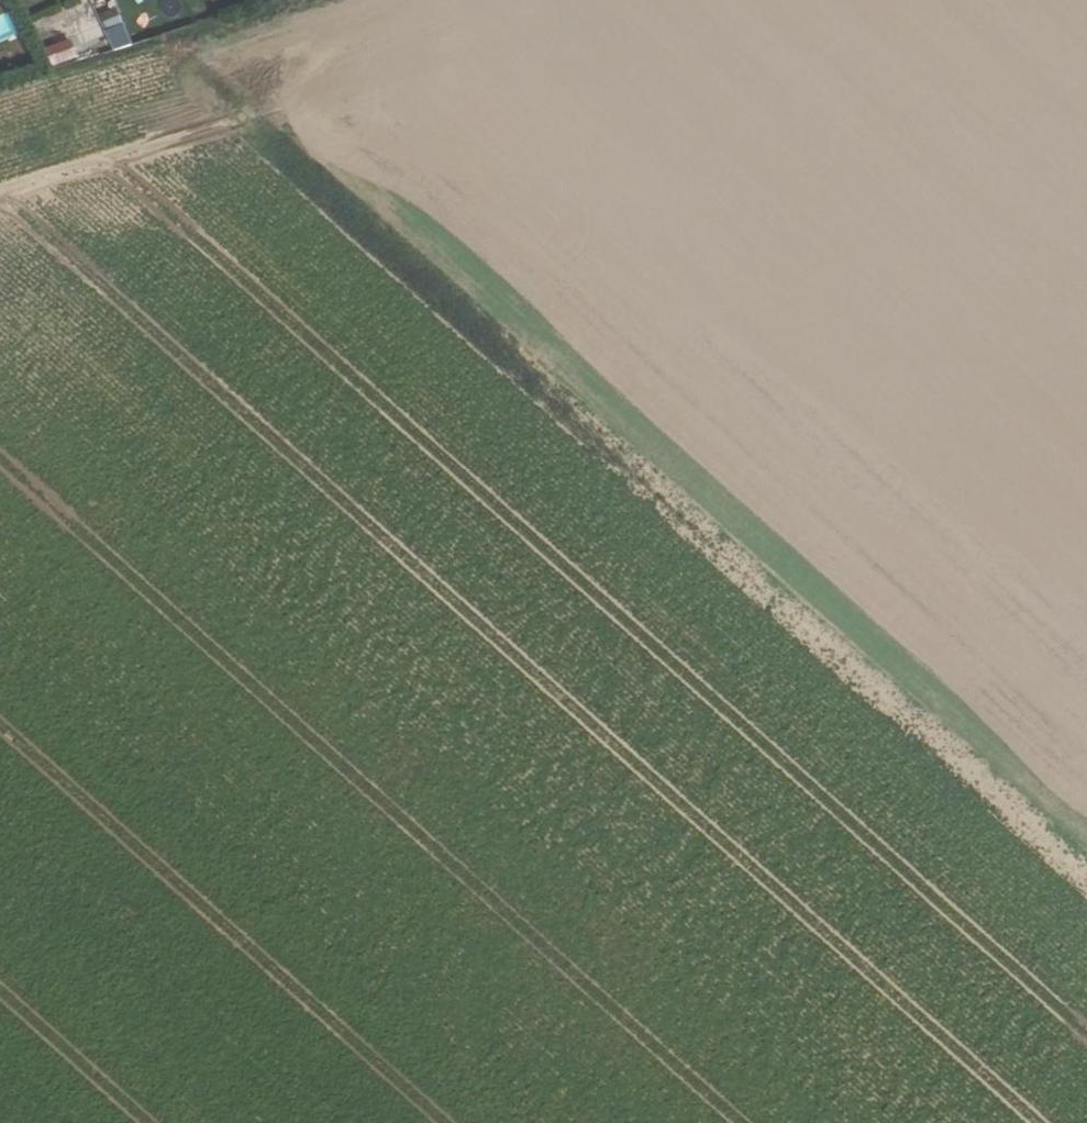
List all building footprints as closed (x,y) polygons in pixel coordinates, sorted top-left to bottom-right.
[(212,10),(236,0),(208,0),(212,10)] [(15,39),(9,15),(0,18),(0,42),(15,39)] [(92,24),(47,51),(56,67),(78,54),(76,51),(99,37),(92,24)] [(111,48),(125,44),(121,24),(106,27),(111,48)]
